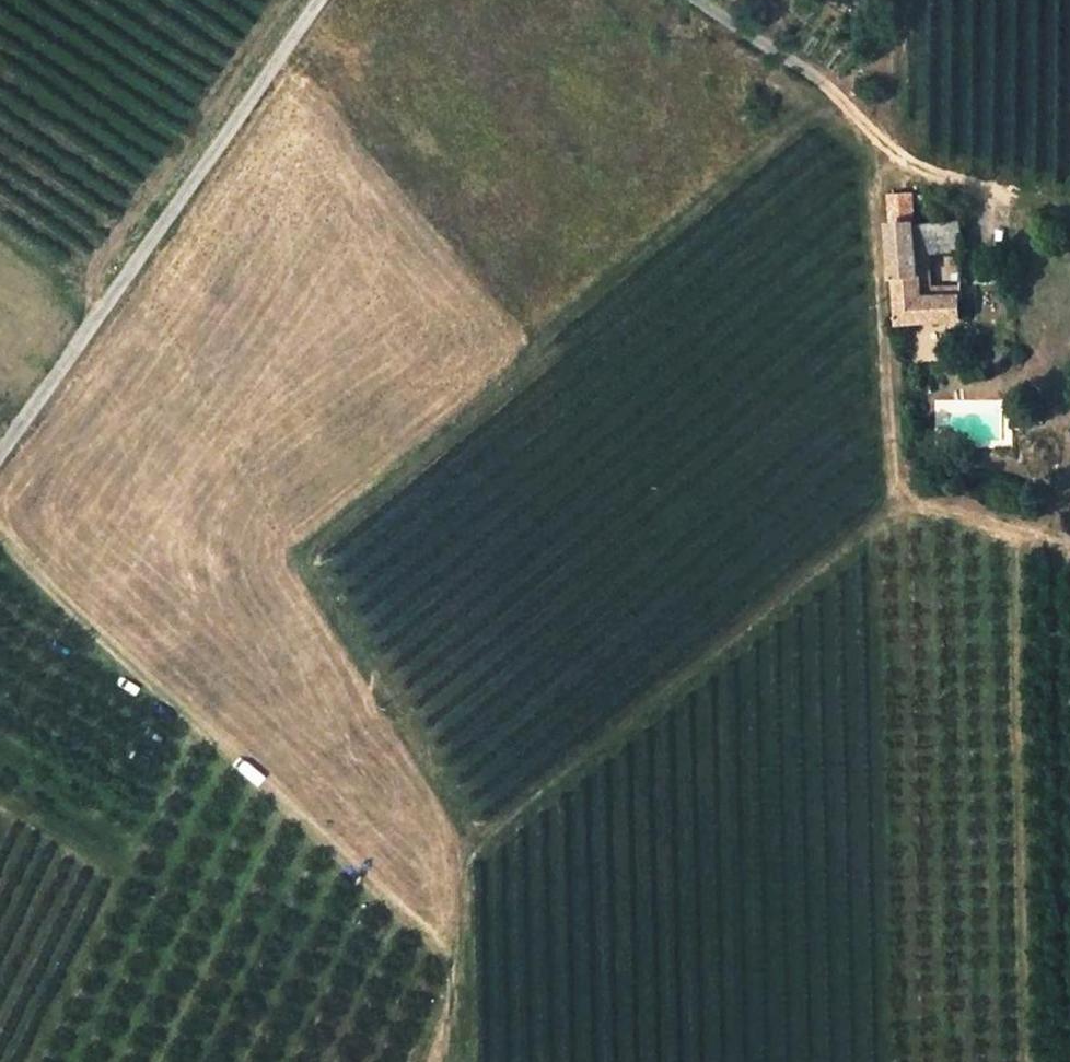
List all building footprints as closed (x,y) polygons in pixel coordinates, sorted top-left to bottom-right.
[(917,260),(915,231),(907,219),(886,217),(891,286),(898,286),(900,331),(961,329),(960,305),(920,305),(917,260)] [(915,231),(917,260),(963,258),(961,229),(915,231)]
